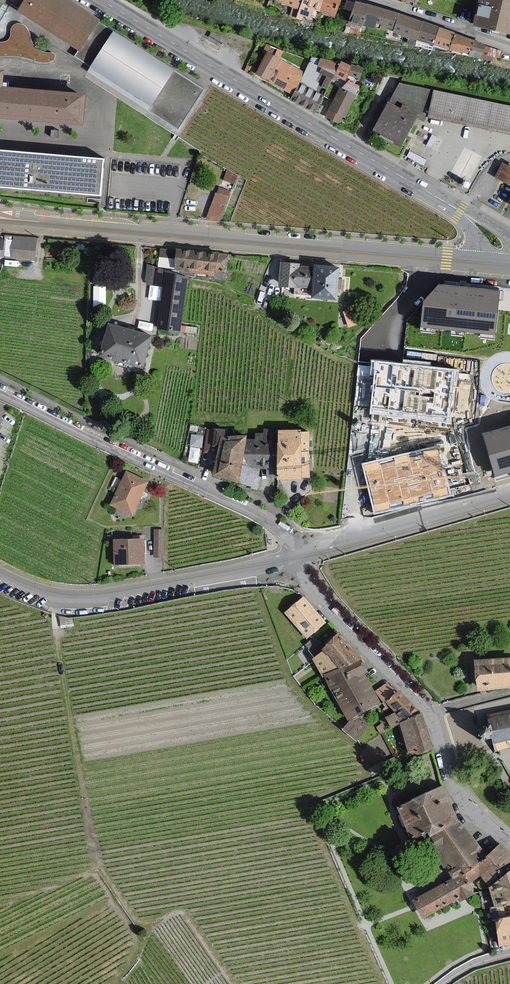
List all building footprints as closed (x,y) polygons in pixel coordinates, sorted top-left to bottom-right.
[(79,50),(98,21),(67,0),(26,0),(19,10),(79,50)] [(297,17),(303,0),(283,0),(295,4),(291,14),(297,17)] [(297,17),(297,18),(301,19),(303,15),(309,17),(313,8),(321,11),(325,0),(303,0),(297,17)] [(321,11),(335,16),(341,0),(325,0),(321,11)] [(353,11),(355,3),(347,0),(344,8),(353,11)] [(477,5),(473,25),(509,35),(509,0),(479,0),(477,5)] [(387,26),(395,29),(400,13),(368,4),(368,6),(356,2),(355,3),(353,11),(349,23),(361,27),(362,25),(374,28),(374,26),(386,30),(387,26)] [(394,32),(417,39),(423,22),(400,13),(395,29),(394,32)] [(417,39),(433,45),(439,27),(423,22),(417,39)] [(47,53),(44,52),(41,50),(38,48),(35,46),(33,43),(32,41),(31,38),(30,36),(29,33),(28,29),(25,26),(23,25),(20,24),(17,24),(14,24),(12,27),(11,29),(11,32),(11,35),(10,38),(9,40),(7,41),(5,42),(0,43),(0,57),(1,56),(7,56),(14,56),(20,57),(26,58),(34,61),(40,62),(44,63),(48,62),(52,61),(54,59),(55,57),(55,56),(54,54),(53,53),(50,53),(47,53)] [(433,45),(449,50),(455,34),(439,27),(433,45)] [(150,110),(176,127),(201,88),(114,33),(92,67),(152,106),(150,110)] [(449,50),(470,53),(474,41),(455,34),(449,50)] [(469,56),(482,59),(485,46),(486,45),(474,41),(470,53),(469,56)] [(482,59),(494,61),(496,57),(500,57),(502,52),(485,46),(482,59)] [(279,59),(267,53),(256,74),(268,80),(268,81),(293,94),(299,83),(304,72),(279,59)] [(340,63),(321,59),(320,60),(312,57),(304,72),(299,83),(293,94),(290,99),(315,112),(324,95),(315,91),(318,83),(315,82),(319,72),(332,78),(334,75),(340,63)] [(351,66),(341,61),(340,63),(334,75),(345,80),(351,66)] [(363,69),(352,66),(349,75),(360,78),(363,69)] [(81,124),(83,95),(2,88),(4,72),(0,71),(0,117),(81,124)] [(355,96),(340,88),(326,116),(339,123),(342,116),(344,117),(355,96)] [(400,151),(414,125),(419,128),(422,120),(509,138),(509,114),(398,90),(373,135),(400,151)] [(0,149),(0,188),(101,196),(104,158),(0,149)] [(496,177),(509,184),(509,166),(503,163),(496,177)] [(215,193),(207,219),(219,220),(230,191),(219,187),(217,194),(215,193)] [(14,238),(12,259),(33,261),(35,240),(14,238)] [(214,271),(215,271),(216,253),(208,253),(159,250),(158,267),(172,268),(171,271),(209,273),(209,276),(214,276),(214,271)] [(225,254),(216,253),(215,271),(224,272),(225,254)] [(340,268),(337,268),(315,266),(314,267),(299,266),(299,264),(282,263),(280,286),(295,287),(295,294),(312,296),(312,297),(336,299),(337,289),(339,289),(340,280),(339,280),(340,268)] [(181,326),(186,278),(147,265),(145,285),(163,287),(158,330),(180,332),(180,331),(195,333),(195,328),(181,326)] [(422,325),(493,333),(498,292),(440,287),(425,302),(422,325)] [(102,356),(142,366),(150,336),(110,325),(102,356)] [(454,371),(376,362),(370,410),(412,415),(449,419),(454,371)] [(497,474),(509,470),(509,428),(486,434),(497,474)] [(246,439),(247,436),(224,436),(225,430),(208,430),(205,452),(210,453),(217,455),(213,475),(240,483),(246,439)] [(258,477),(260,468),(267,469),(267,477),(278,477),(278,430),(264,430),(264,433),(255,433),(255,439),(246,439),(240,483),(245,485),(256,489),(261,477),(258,477)] [(301,430),(278,430),(278,477),(278,479),(302,479),(302,477),(305,477),(310,477),(310,433),(301,433),(301,430)] [(192,433),(191,444),(203,445),(203,433),(192,433)] [(438,447),(364,465),(375,512),(450,495),(438,447)] [(147,481),(127,472),(112,504),(131,513),(147,481)] [(143,565),(141,540),(112,541),(113,566),(143,565)] [(286,613),(307,637),(324,622),(303,598),(286,613)] [(74,628),(72,619),(61,618),(62,628),(74,628)] [(340,633),(324,648),(323,649),(324,652),(326,655),(330,653),(338,668),(340,672),(360,660),(340,633)] [(316,657),(324,652),(323,649),(324,648),(315,637),(306,645),(316,657)] [(330,653),(326,655),(324,652),(316,657),(313,658),(323,676),(325,675),(338,668),(330,653)] [(477,679),(478,690),(509,687),(509,659),(475,662),(477,679)] [(340,672),(338,668),(325,675),(350,719),(358,714),(379,702),(363,674),(367,672),(360,660),(340,672)] [(375,692),(384,702),(386,700),(396,693),(388,682),(375,692)] [(392,728),(400,724),(419,714),(398,691),(396,693),(386,700),(396,713),(387,718),(392,728)] [(490,715),(492,719),(488,720),(490,726),(478,729),(481,740),(493,738),(494,744),(496,750),(509,746),(509,710),(490,715)] [(433,749),(421,713),(419,714),(400,724),(412,756),(433,749)] [(369,723),(358,714),(350,719),(343,728),(356,739),(369,723)] [(385,730),(382,724),(377,727),(380,732),(385,730)] [(383,764),(386,771),(397,766),(393,758),(383,764)] [(460,824),(458,821),(442,787),(414,802),(409,793),(398,800),(401,806),(397,808),(413,837),(427,829),(437,847),(435,848),(447,870),(452,880),(414,901),(423,917),(459,898),(460,901),(474,893),(469,883),(481,876),(482,878),(509,854),(506,849),(502,844),(487,857),(483,852),(460,824)] [(490,887),(509,871),(509,854),(482,878),(490,887)] [(490,887),(489,888),(490,890),(480,892),(483,909),(491,907),(495,906),(495,909),(509,906),(509,871),(490,887)] [(509,906),(495,909),(495,906),(491,907),(493,920),(496,920),(509,917),(509,906)] [(496,920),(500,946),(509,944),(509,917),(496,920)]
